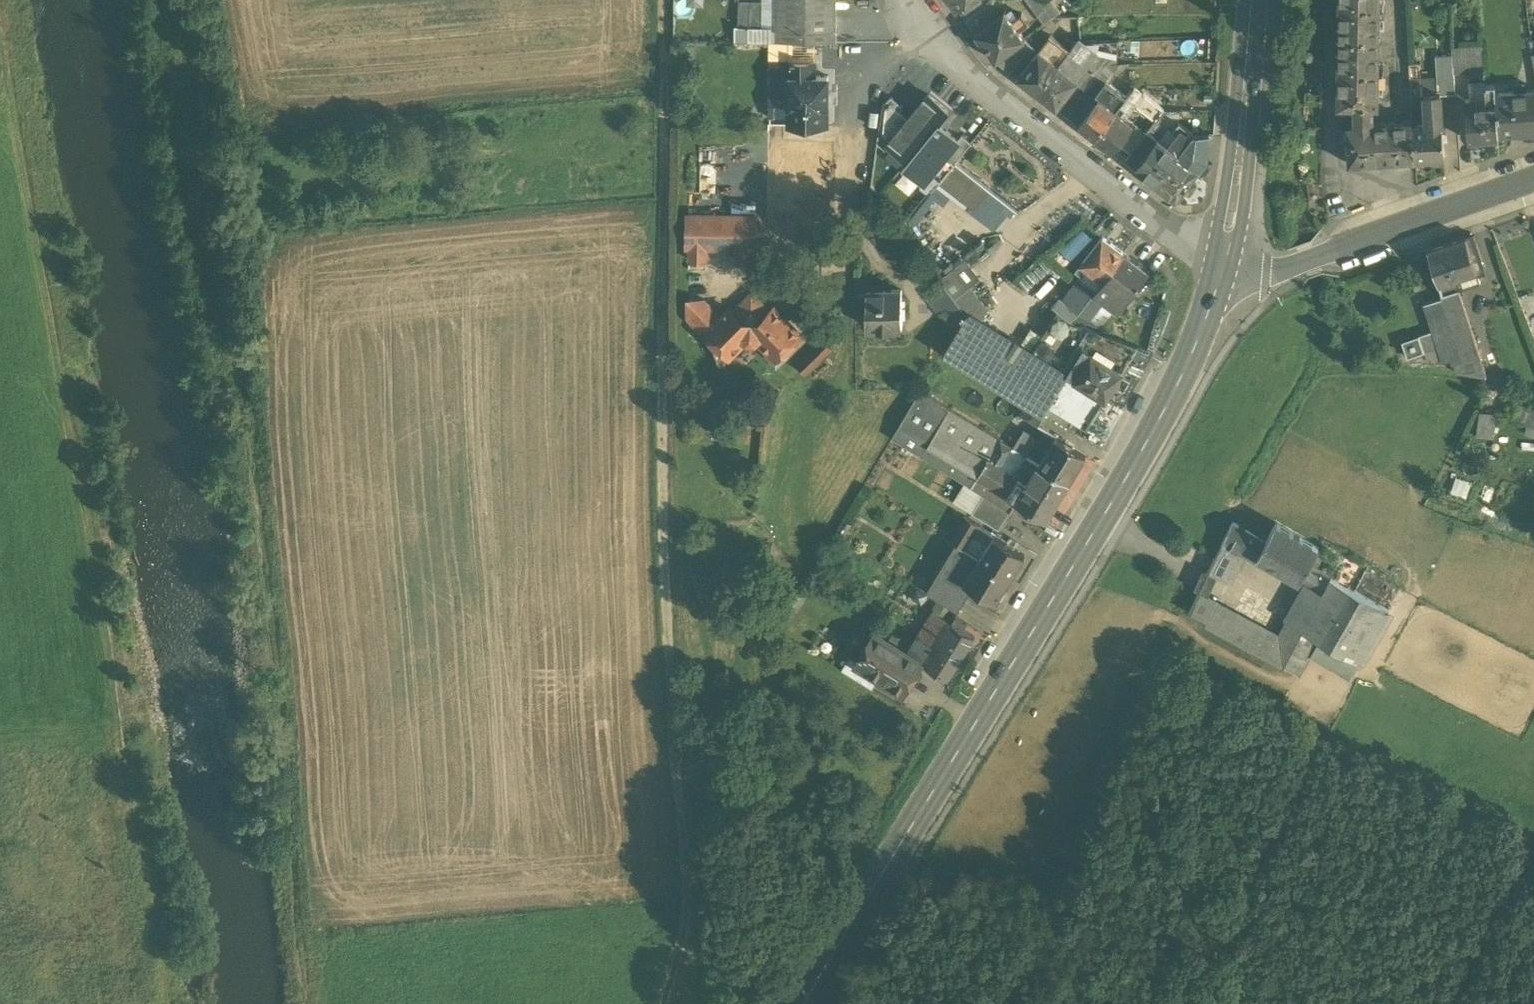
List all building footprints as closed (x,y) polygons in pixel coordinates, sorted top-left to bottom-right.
[(776,0),(763,0),(763,2),(762,27),(776,27),(776,0)] [(776,29),(836,30),(836,0),(776,0),(776,27),(776,29)] [(869,5),(872,10),(878,12),(883,9),(885,4),(883,0),(871,0),(869,5)] [(958,9),(970,0),(951,0),(958,9)] [(965,19),(985,4),(983,0),(970,0),(958,9),(965,19)] [(1044,25),(1059,14),(1048,0),(1026,0),(1044,25)] [(1337,68),(1362,68),(1362,73),(1378,73),(1379,0),(1338,0),(1337,68)] [(762,27),(763,2),(738,2),(738,26),(762,27)] [(975,33),(998,16),(988,2),(985,4),(965,19),(975,33)] [(998,16),(975,33),(996,61),(1025,39),(1018,30),(1022,27),(1014,16),(1010,19),(1004,11),(998,16)] [(836,30),(776,29),(775,41),(836,42),(836,30)] [(1058,65),(1069,50),(1050,36),(1042,47),(1053,56),(1050,60),(1058,65)] [(1035,48),(1025,39),(996,61),(1010,72),(1025,55),(1028,57),(1035,48)] [(1068,68),(1079,76),(1094,57),(1075,42),(1069,50),(1058,65),(1066,71),(1068,68)] [(1453,56),(1454,74),(1468,73),(1483,72),(1482,46),(1452,48),(1453,56)] [(1042,47),(1018,78),(1037,92),(1058,65),(1050,60),(1053,56),(1042,47)] [(1436,77),(1437,94),(1440,93),(1440,96),(1455,94),(1454,74),(1453,56),(1435,57),(1436,77)] [(815,61),(789,61),(789,64),(789,87),(789,123),(790,123),(798,123),(828,123),(828,75),(815,75),(815,61)] [(771,87),(789,87),(789,64),(771,64),(771,87)] [(1409,65),(1411,96),(1424,95),(1424,94),(1437,94),(1436,77),(1421,77),(1420,64),(1409,65)] [(1066,71),(1058,65),(1037,92),(1056,107),(1077,79),(1079,76),(1068,68),(1066,71)] [(1095,95),(1105,82),(1113,73),(1104,65),(1087,87),(1065,114),(1075,122),(1095,95)] [(1362,68),(1337,68),(1337,106),(1377,107),(1378,73),(1362,73),(1362,68)] [(1484,84),(1483,72),(1468,73),(1469,98),(1476,98),(1476,104),(1485,104),(1484,84)] [(1065,114),(1087,87),(1077,79),(1056,107),(1065,114)] [(1120,106),(1126,98),(1105,82),(1095,95),(1112,108),(1116,103),(1120,106)] [(1494,83),(1484,84),(1485,104),(1476,104),(1476,98),(1469,98),(1465,98),(1467,142),(1498,140),(1497,133),(1495,93),(1494,83)] [(1120,114),(1126,118),(1135,107),(1144,95),(1134,88),(1126,98),(1120,106),(1124,109),(1120,114)] [(1495,93),(1497,133),(1533,131),(1533,90),(1495,93)] [(1437,94),(1424,94),(1424,95),(1411,96),(1412,122),(1415,159),(1444,157),(1440,96),(1440,93),(1437,94)] [(905,124),(888,144),(890,146),(907,160),(904,165),(924,182),(931,173),(959,140),(940,123),(950,111),(930,94),(905,124)] [(1112,108),(1095,95),(1075,122),(1095,137),(1120,106),(1116,103),(1112,108)] [(1135,107),(1155,122),(1164,111),(1144,95),(1135,107)] [(888,144),(905,124),(895,116),(903,105),(891,96),(883,105),(877,143),(887,150),(890,146),(888,144)] [(1120,106),(1095,137),(1116,153),(1122,145),(1137,126),(1126,118),(1120,114),(1124,109),(1120,106)] [(798,146),(798,123),(790,123),(789,123),(768,122),(768,146),(798,146)] [(1412,122),(1346,126),(1348,164),(1415,159),(1412,122)] [(1167,146),(1158,139),(1136,168),(1155,183),(1177,155),(1194,134),(1179,123),(1172,131),(1176,134),(1167,146)] [(1122,145),(1131,152),(1146,133),(1137,126),(1122,145)] [(1136,168),(1158,139),(1147,132),(1146,133),(1131,152),(1125,160),(1136,168)] [(1211,134),(1194,134),(1177,155),(1180,157),(1183,154),(1191,160),(1188,163),(1197,170),(1209,155),(1211,134)] [(959,140),(931,173),(941,181),(955,164),(972,143),(963,135),(959,140)] [(1177,155),(1155,183),(1175,198),(1197,170),(1188,163),(1191,160),(1183,154),(1180,157),(1177,155)] [(1006,205),(955,164),(941,181),(992,223),(1006,205)] [(755,215),(689,214),(688,246),(690,247),(690,259),(706,259),(706,247),(736,247),(736,259),(752,259),(752,247),(754,247),(755,215)] [(1472,234),(1427,249),(1437,283),(1454,277),(1476,270),(1483,268),(1472,234)] [(1124,252),(1103,236),(1080,266),(1093,276),(1096,273),(1103,279),(1124,252)] [(1124,252),(1103,279),(1110,284),(1108,287),(1118,294),(1116,297),(1121,301),(1145,269),(1124,252)] [(965,261),(940,280),(955,300),(967,315),(969,313),(981,320),(986,312),(968,288),(980,279),(965,261)] [(1479,283),(1476,270),(1454,277),(1458,289),(1479,283)] [(1454,277),(1437,283),(1442,297),(1423,303),(1433,330),(1445,360),(1451,358),(1478,353),(1458,289),(1454,277)] [(1103,279),(1091,295),(1103,303),(1113,311),(1121,301),(1116,297),(1118,294),(1108,287),(1110,284),(1103,279)] [(955,300),(941,281),(926,293),(940,312),(955,300)] [(1068,304),(1078,312),(1091,295),(1080,287),(1068,304)] [(902,290),(867,291),(868,330),(903,329),(902,290)] [(722,316),(705,332),(707,333),(729,356),(745,340),(747,341),(755,342),(758,339),(769,350),(777,358),(784,350),(800,334),(774,308),(768,313),(761,307),(764,304),(752,291),(739,304),(742,307),(736,313),(730,307),(722,316)] [(1103,303),(1091,295),(1078,312),(1089,321),(1103,303)] [(722,316),(705,299),(687,299),(687,317),(705,335),(707,333),(705,332),(722,316)] [(1057,318),(1067,326),(1071,321),(1078,312),(1068,304),(1057,318)] [(1078,312),(1071,321),(1085,326),(1089,321),(1078,312)] [(1067,430),(1073,420),(1048,404),(1066,375),(1067,374),(981,320),(969,313),(967,315),(943,353),(1024,403),(1045,416),(1067,430)] [(1034,349),(1069,370),(1083,348),(1093,331),(1094,330),(1085,326),(1071,321),(1067,326),(1057,318),(1054,316),(1034,349)] [(1138,347),(1094,330),(1093,331),(1083,348),(1122,372),(1138,347)] [(1445,360),(1433,330),(1419,335),(1425,352),(1428,359),(1445,360)] [(1419,335),(1402,342),(1408,358),(1425,352),(1419,335)] [(817,344),(796,365),(806,376),(827,354),(817,344)] [(1122,372),(1083,348),(1069,370),(1067,374),(1066,375),(1105,399),(1122,372)] [(777,358),(769,350),(765,355),(776,366),(788,355),(784,350),(777,358)] [(1478,353),(1451,358),(1456,373),(1485,376),(1478,353)] [(1105,399),(1066,375),(1048,404),(1073,420),(1087,428),(1105,399)] [(921,391),(898,428),(905,433),(928,395),(921,391)] [(983,495),(1011,512),(1017,502),(1006,496),(976,478),(939,455),(952,434),(990,457),(992,454),(1001,440),(928,395),(905,433),(898,428),(892,439),(983,495)] [(1045,416),(1024,403),(1017,414),(1038,427),(1045,416)] [(1512,421),(1533,428),(1533,410),(1516,404),(1512,421)] [(1495,415),(1479,413),(1476,437),(1492,439),(1495,415)] [(1023,432),(1013,448),(1026,456),(1036,440),(1023,432)] [(976,478),(990,457),(952,434),(939,455),(976,478)] [(1056,439),(1040,465),(1069,483),(1085,457),(1056,439)] [(1013,448),(1001,440),(992,454),(1004,462),(1013,448)] [(1004,469),(1015,475),(1026,456),(1013,448),(1004,462),(1007,464),(1004,469)] [(976,478),(1006,496),(1018,477),(1015,475),(1004,469),(1001,467),(1004,462),(992,454),(990,457),(976,478)] [(1069,483),(1040,465),(1028,484),(1017,502),(1046,520),(1069,483)] [(1028,484),(1018,477),(1006,496),(1017,502),(1028,484)] [(983,495),(971,514),(998,531),(1011,512),(983,495)] [(960,547),(978,558),(993,534),(963,515),(948,539),(960,547)] [(842,520),(833,534),(842,540),(851,526),(842,520)] [(1232,522),(1214,558),(1230,568),(1247,579),(1258,559),(1257,558),(1266,541),(1232,522)] [(1318,547),(1275,523),(1266,541),(1257,558),(1258,559),(1299,582),(1308,565),(1318,547)] [(993,534),(978,558),(1011,579),(1026,555),(993,534)] [(960,547),(931,595),(958,611),(974,586),(997,601),(1011,579),(978,558),(960,547)] [(1230,568),(1214,558),(1206,576),(1223,584),(1230,568)] [(1304,584),(1321,594),(1331,578),(1308,565),(1299,582),(1304,584)] [(1223,584),(1206,576),(1189,614),(1285,663),(1293,649),(1291,648),(1273,639),(1213,608),(1223,584)] [(1321,594),(1320,595),(1311,612),(1338,626),(1357,592),(1331,578),(1321,594)] [(1304,584),(1273,639),(1291,648),(1301,630),(1311,612),(1320,595),(1321,594),(1304,584)] [(1389,610),(1357,592),(1338,626),(1328,645),(1351,658),(1360,663),(1389,610)] [(932,610),(905,652),(922,663),(924,664),(950,621),(932,610)] [(1338,626),(1311,612),(1301,630),(1320,640),(1328,645),(1338,626)] [(950,621),(924,664),(949,679),(975,636),(950,621)] [(1302,672),(1311,657),(1320,640),(1301,630),(1291,648),(1293,649),(1285,663),(1302,672)] [(905,652),(874,633),(856,663),(855,664),(879,678),(903,693),(922,663),(905,652)] [(1342,675),(1351,658),(1328,645),(1320,640),(1311,657),(1342,675)] [(879,678),(855,664),(856,663),(849,658),(842,671),(872,689),(879,678)]
